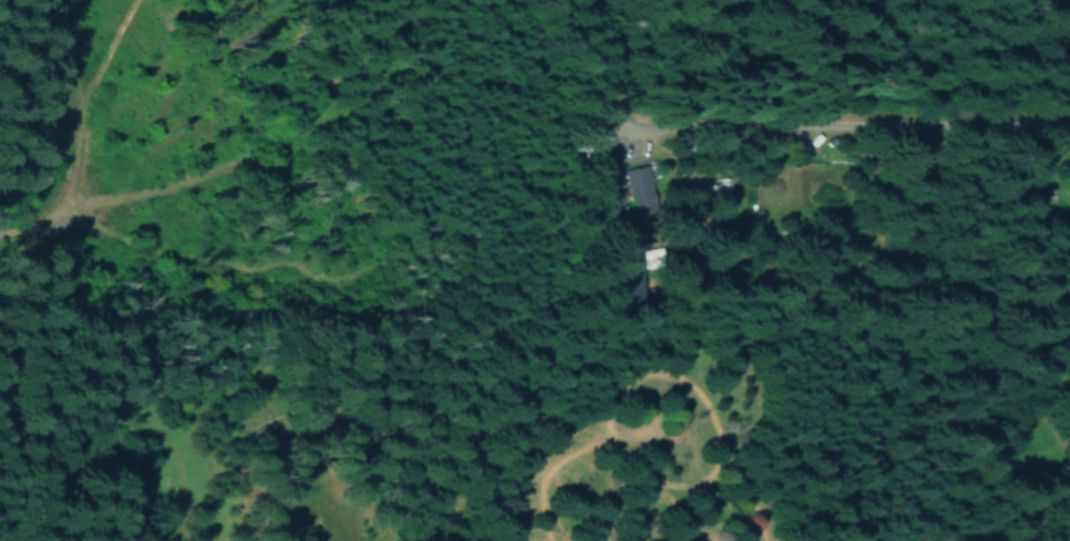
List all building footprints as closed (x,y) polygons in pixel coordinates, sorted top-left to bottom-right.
[(622,169),(630,216),(654,211),(646,164),(622,169)] [(641,249),(642,268),(661,267),(661,248),(641,249)]
